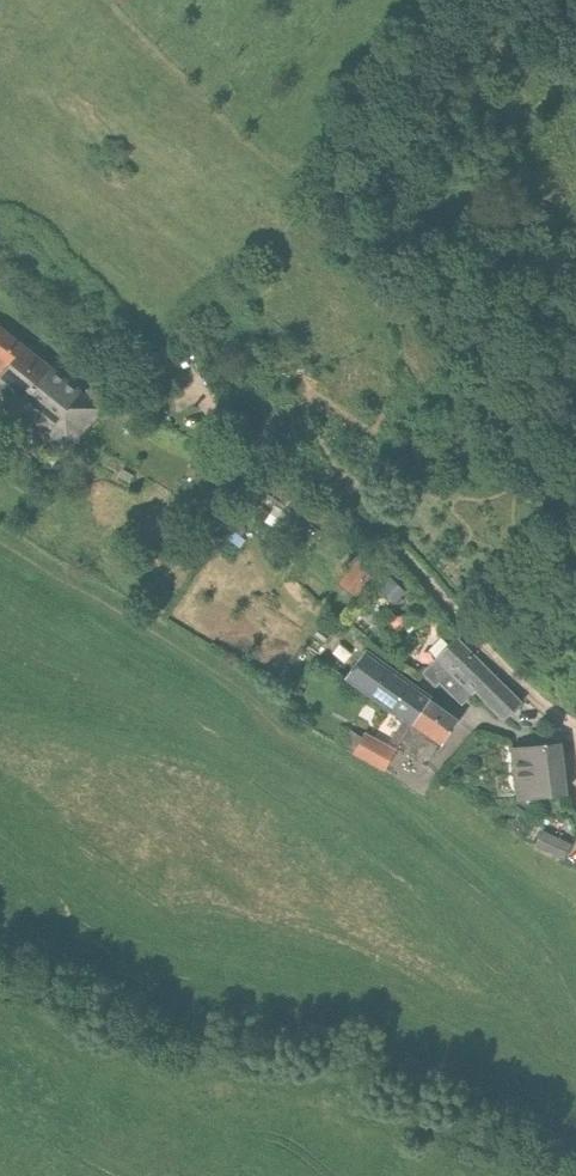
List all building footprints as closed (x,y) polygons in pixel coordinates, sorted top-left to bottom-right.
[(8,365),(10,362),(36,384),(33,387),(60,411),(76,391),(16,342),(17,341),(0,327),(0,359),(8,365)] [(8,365),(0,375),(0,394),(69,448),(99,409),(76,391),(60,411),(33,387),(36,384),(10,362),(8,365)] [(211,430),(200,446),(215,456),(225,440),(211,430)] [(298,522),(275,505),(264,521),(287,538),(298,522)] [(377,570),(359,557),(339,583),(357,597),(377,570)] [(380,592),(394,606),(404,596),(390,582),(380,592)] [(486,601),(493,593),(485,588),(479,596),(486,601)] [(520,700),(456,636),(420,673),(434,687),(438,684),(460,706),(460,705),(453,698),(459,693),(466,700),(475,691),(502,718),(520,700)] [(348,678),(404,718),(390,739),(398,744),(412,723),(427,698),(365,653),(351,673),(348,678)] [(397,745),(426,765),(458,720),(427,698),(412,723),(398,744),(397,745)] [(363,736),(351,730),(343,744),(355,750),(363,736)] [(355,750),(354,752),(353,753),(383,770),(395,750),(364,733),(363,736),(355,750)] [(560,743),(536,746),(513,748),(517,798),(565,793),(560,743)] [(542,831),(535,845),(564,858),(571,844),(542,831)]
